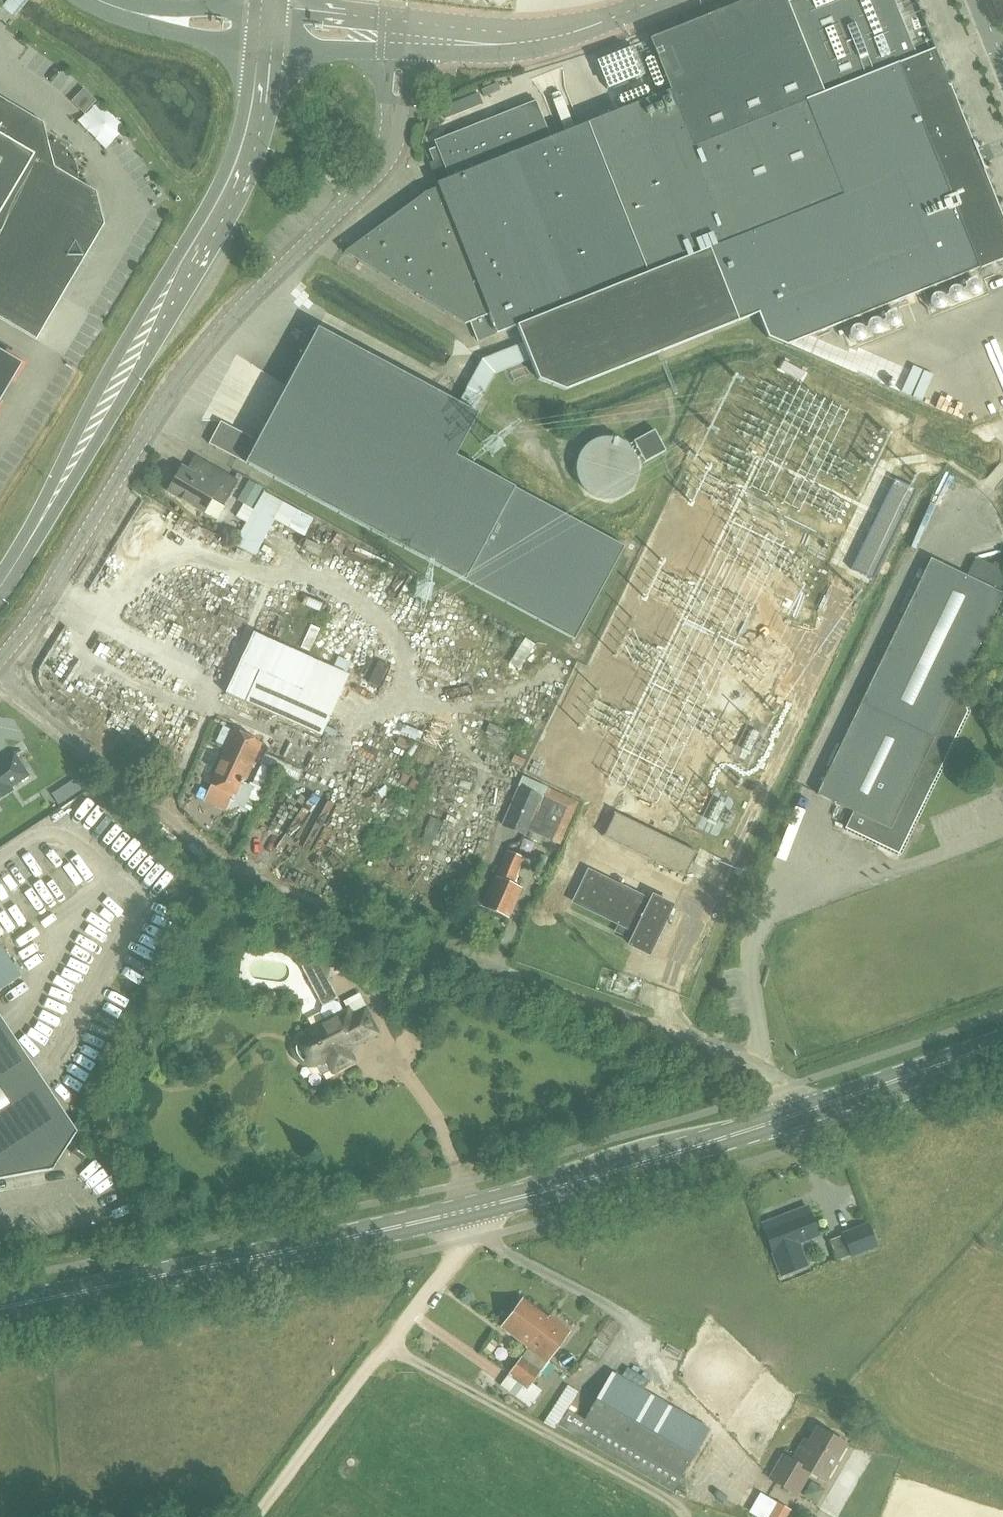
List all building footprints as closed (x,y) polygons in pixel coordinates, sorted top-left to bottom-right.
[(939,62),(935,49),(915,0),(746,0),(650,38),(671,90),(551,138),(536,100),(434,141),(441,158),(429,163),(438,186),(425,192),(343,251),(465,324),(470,322),(477,341),(516,325),(523,342),(482,359),(459,403),(318,327),(257,440),(221,421),(209,443),(574,639),(624,546),(455,455),(478,413),(474,411),(495,373),(530,359),(538,379),(565,389),(751,315),(705,243),(676,168),(939,62)] [(968,136),(939,62),(676,168),(705,243),(968,136)] [(36,339),(104,223),(96,191),(77,180),(78,176),(77,171),(77,167),(75,162),(73,158),(68,151),(64,148),(60,145),(56,143),(52,141),(48,141),(43,122),(0,97),(0,317),(36,339)] [(968,136),(705,243),(751,315),(757,313),(766,336),(785,344),(1002,259),(1002,220),(968,136)] [(322,174),(332,184),(340,176),(330,166),(322,174)] [(963,338),(975,372),(1002,363),(990,329),(963,338)] [(0,350),(0,400),(22,363),(0,350)] [(665,450),(654,429),(633,440),(644,462),(665,450)] [(223,506),(238,480),(214,466),(206,480),(182,466),(167,491),(203,512),(211,498),(223,506)] [(851,569),(873,580),(917,489),(895,478),(851,569)] [(242,545),(264,555),(280,518),(312,533),(321,514),(255,484),(241,515),(253,520),(242,545)] [(931,560),(862,702),(817,795),(854,812),(845,831),(899,857),(902,856),(936,784),(953,750),(971,712),(964,696),(958,693),(1002,599),(1002,570),(999,568),(1001,565),(994,562),(993,565),(979,558),(974,561),(966,576),(931,560)] [(349,675),(316,660),(254,632),(226,694),(288,722),(321,737),(349,675)] [(524,638),(507,663),(517,670),(534,645),(524,638)] [(379,661),(368,684),(377,688),(388,666),(379,661)] [(245,780),(262,743),(231,730),(221,753),(223,754),(210,784),(235,795),(242,779),(245,780)] [(28,775),(14,753),(2,761),(3,763),(0,765),(0,798),(10,791),(8,788),(28,775)] [(260,764),(298,781),(303,771),(265,753),(260,764)] [(201,793),(210,777),(202,773),(193,789),(201,793)] [(529,831),(537,835),(560,845),(579,802),(547,787),(543,797),(518,786),(501,826),(526,837),(529,831)] [(615,813),(603,837),(687,877),(698,854),(615,813)] [(512,885),(523,859),(508,852),(496,878),(483,906),(508,917),(520,889),(512,885)] [(614,932),(633,940),(630,945),(649,955),(673,906),(654,897),(652,901),(589,872),(574,902),(618,924),(614,932)] [(21,976),(0,944),(0,990),(21,976)] [(321,965),(328,977),(340,971),(334,958),(321,965)] [(325,1021),(302,1033),(297,1037),(294,1044),(294,1051),(296,1057),(301,1062),(308,1065),(315,1064),(319,1073),(323,1074),(332,1070),(332,1071),(333,1071),(334,1071),(335,1071),(352,1062),(353,1062),(353,1061),(353,1060),(353,1059),(349,1051),(347,1050),(349,1044),(352,1046),(377,1033),(365,1009),(357,994),(343,1001),(347,1009),(343,1011),(338,1002),(333,1000),(322,1006),(320,1012),(325,1021)] [(42,1170),(50,1168),(76,1130),(0,1017),(0,1177),(42,1170)] [(774,1251),(773,1252),(782,1275),(801,1267),(806,1265),(797,1243),(818,1235),(807,1207),(792,1212),(763,1224),(765,1230),(774,1251)] [(844,1235),(852,1255),(877,1246),(869,1225),(844,1235)] [(524,1341),(543,1316),(522,1300),(503,1325),(524,1341)] [(543,1316),(524,1341),(529,1345),(527,1347),(531,1351),(528,1355),(530,1356),(526,1361),(521,1358),(509,1374),(510,1374),(501,1386),(530,1407),(541,1391),(532,1384),(570,1333),(553,1320),(552,1322),(543,1316)] [(609,1444),(611,1441),(680,1480),(710,1429),(612,1372),(582,1425),(582,1424),(580,1428),(561,1416),(556,1426),(606,1454),(611,1446),(609,1444)] [(825,1481),(846,1444),(818,1428),(805,1452),(800,1449),(793,1462),(784,1456),(770,1480),(797,1495),(810,1472),(825,1481)] [(790,1509),(776,1501),(768,1516),(785,1516),(790,1509)]
